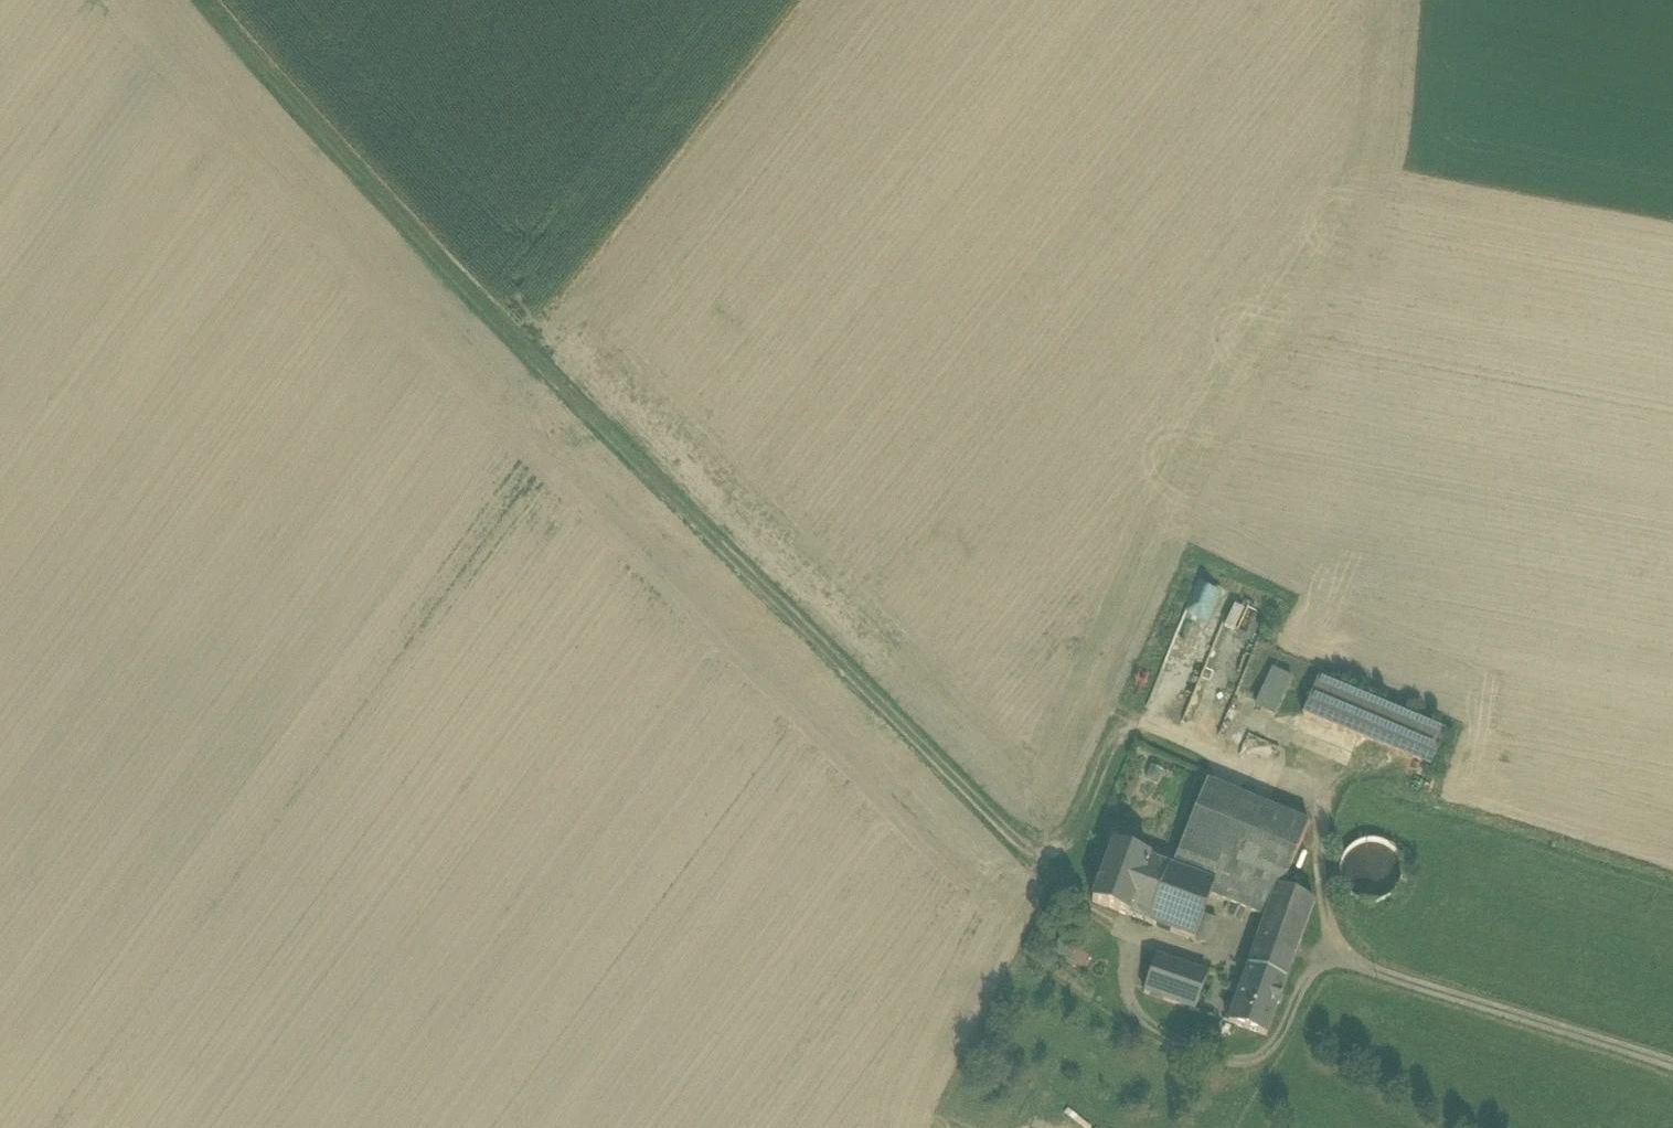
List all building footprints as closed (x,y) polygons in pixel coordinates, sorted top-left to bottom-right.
[(1292,680),(1272,671),(1254,710),(1274,719),(1292,680)] [(1303,717),(1431,770),(1446,733),(1318,680),(1303,717)] [(1215,885),(1210,896),(1266,919),(1277,888),(1283,890),(1309,825),(1207,783),(1172,869),(1215,885)] [(1366,904),(1379,904),(1391,898),(1400,887),(1403,874),(1401,861),(1394,850),(1383,843),(1370,841),(1357,844),(1346,852),(1340,864),(1339,877),(1344,890),(1353,899),(1366,904)] [(1170,868),(1113,847),(1092,903),(1149,924),(1170,868)] [(1172,869),(1170,868),(1149,924),(1194,941),(1207,946),(1216,921),(1203,916),(1210,896),(1215,885),(1172,869)] [(1266,919),(1262,929),(1300,943),(1315,902),(1283,890),(1277,888),(1266,919)] [(1294,959),(1300,943),(1262,929),(1256,946),(1294,959)] [(1286,980),(1294,959),(1256,946),(1249,967),(1286,980)] [(1208,975),(1156,957),(1144,994),(1195,1012),(1208,975)] [(1249,967),(1228,1023),(1266,1037),(1286,980),(1249,967)]
